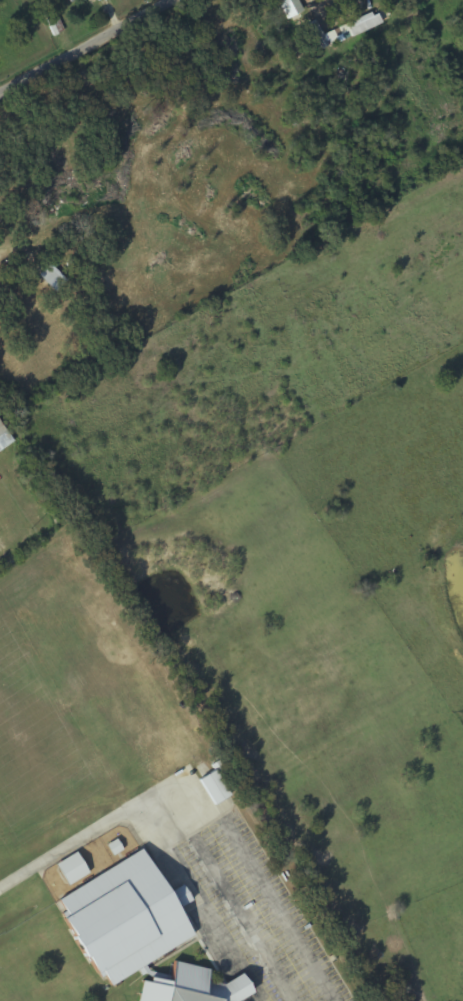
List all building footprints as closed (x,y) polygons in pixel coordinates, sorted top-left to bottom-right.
[(289,25),(305,16),(297,0),(277,0),(289,25)] [(53,37),(63,33),(54,9),(43,13),(53,37)] [(0,423),(0,453),(13,444),(0,423)] [(229,797),(214,772),(198,781),(214,807),(229,797)] [(56,899),(66,918),(63,920),(99,990),(194,941),(177,909),(191,902),(183,887),(165,896),(143,853),(56,899)] [(68,888),(89,876),(76,854),(55,866),(68,888)] [(235,1000),(237,1000),(245,1000),(248,988),(206,979),(208,970),(172,964),(168,985),(141,980),(137,1000),(235,1000)]
